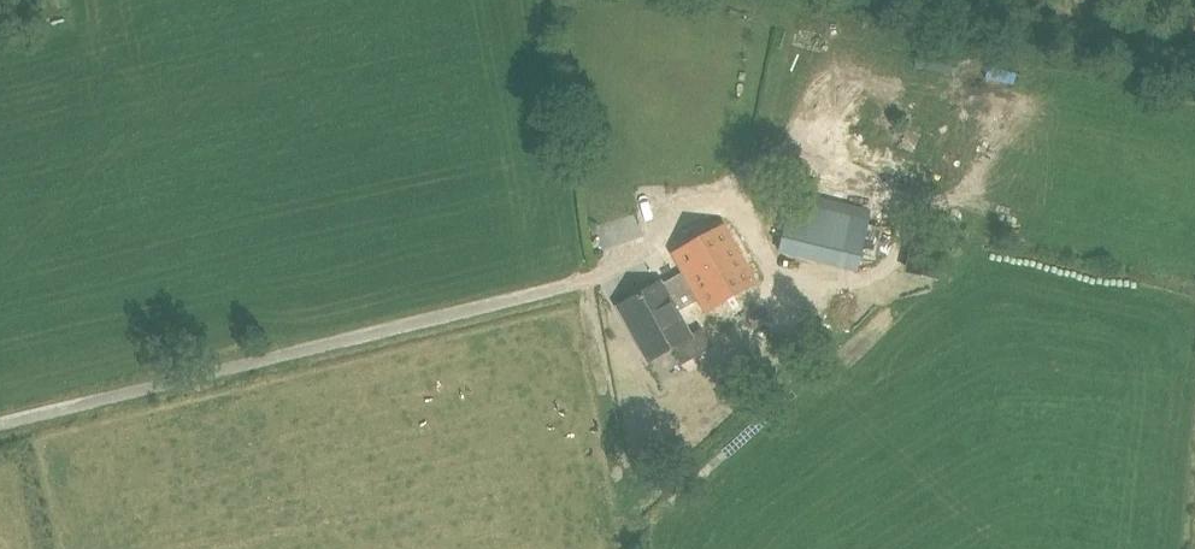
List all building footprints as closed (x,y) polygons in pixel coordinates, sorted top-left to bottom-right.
[(790,202),(778,253),(820,264),(832,212),(790,202)] [(661,288),(659,285),(623,305),(642,339),(639,341),(649,359),(671,347),(681,365),(712,348),(702,329),(688,336),(673,309),(692,298),(699,310),(750,282),(719,227),(669,256),(680,277),(661,288)]
